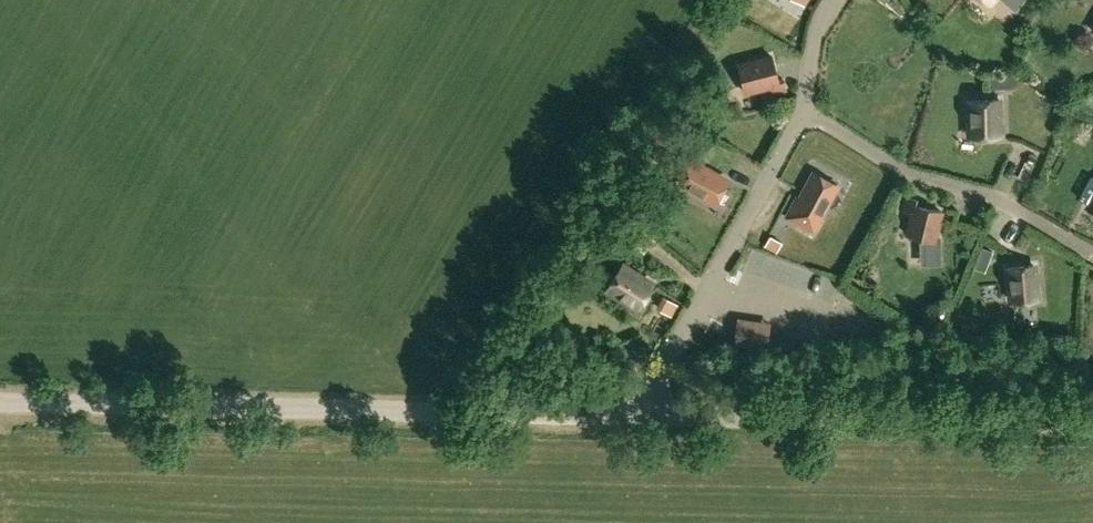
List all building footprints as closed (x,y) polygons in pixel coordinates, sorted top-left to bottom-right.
[(772,56),(738,64),(745,92),(770,86),(772,93),(786,89),(783,78),(778,80),(772,56)] [(999,135),(998,99),(969,100),(970,135),(999,135)] [(689,162),(670,152),(654,179),(699,203),(712,180),(687,166),(689,162)] [(807,196),(796,215),(823,231),(848,186),(825,173),(811,198),(807,196)] [(912,213),(907,234),(935,241),(942,211),(917,205),(919,200),(908,198),(904,211),(912,213)] [(637,308),(652,284),(622,265),(606,289),(637,308)] [(1008,268),(1011,301),(1036,299),(1034,266),(1008,268)] [(1019,302),(1019,311),(1049,312),(1049,302),(1019,302)] [(727,318),(725,338),(756,342),(759,323),(727,318)]
